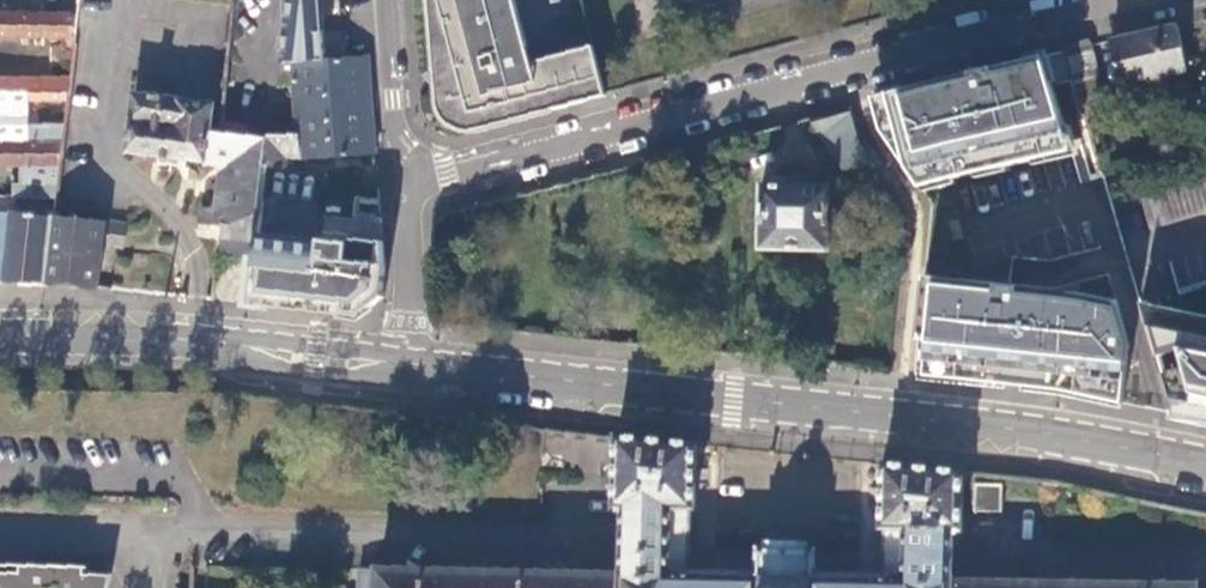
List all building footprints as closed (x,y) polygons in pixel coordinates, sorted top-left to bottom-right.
[(30,1),(31,14),(78,13),(80,0),(30,1)] [(288,13),(306,11),(305,0),(290,0),(288,13)] [(438,105),(444,123),(458,129),(476,130),(607,95),(594,46),(530,63),(513,0),(427,0),(438,105)] [(31,14),(30,1),(0,1),(0,14),(31,14)] [(321,10),(306,11),(306,15),(288,16),(285,32),(323,30),(321,10)] [(78,13),(31,14),(0,14),(0,36),(63,35),(62,44),(75,45),(78,13)] [(1123,86),(1187,72),(1178,27),(1145,35),(1113,42),(1123,86)] [(325,59),(323,30),(285,32),(281,62),(293,61),(325,59)] [(1115,115),(1113,107),(1107,108),(1092,47),(1090,41),(1065,48),(1076,88),(1078,87),(1088,122),(1115,115)] [(938,72),(898,82),(912,142),(1056,107),(1041,48),(938,72)] [(368,77),(366,55),(325,59),(293,61),(297,135),(299,157),(375,151),(373,131),(368,77)] [(70,81),(0,79),(0,101),(10,101),(28,101),(56,101),(53,127),(16,127),(15,144),(63,144),(70,81)] [(266,133),(211,129),(214,103),(135,94),(129,153),(206,162),(206,166),(221,167),(217,212),(201,210),(199,224),(208,225),(208,219),(215,220),(214,227),(224,228),(221,253),(254,256),(256,233),(263,167),(266,133)] [(817,136),(854,126),(849,106),(811,117),(817,136)] [(297,135),(266,133),(263,167),(285,170),(286,158),(299,157),(297,135)] [(63,144),(15,144),(0,144),(0,163),(18,164),(31,164),(50,163),(47,185),(13,185),(12,198),(57,199),(63,144)] [(762,249),(830,251),(831,187),(806,187),(806,179),(788,179),(788,186),(764,186),(762,249)] [(1142,200),(1151,230),(1205,214),(1205,181),(1142,200)] [(14,213),(40,217),(41,207),(15,204),(14,213)] [(55,219),(40,217),(14,213),(0,213),(0,283),(48,283),(55,219)] [(74,286),(97,288),(101,246),(120,248),(123,226),(55,219),(48,283),(74,286)] [(334,240),(256,233),(254,256),(252,276),(250,304),(265,306),(329,312),(358,315),(359,304),(359,294),(381,296),(381,290),(384,269),(381,234),(364,236),(363,246),(338,243),(334,240)] [(1125,334),(1113,295),(930,272),(922,367),(1061,382),(1120,392),(1125,334)] [(381,296),(359,294),(359,304),(358,315),(365,314),(372,311),(375,307),(379,302),(381,296)] [(1205,413),(1205,310),(1139,297),(1155,356),(1179,350),(1183,367),(1160,373),(1169,405),(1205,413)] [(1198,586),(1198,584),(953,580),(953,536),(958,535),(958,529),(962,528),(962,471),(882,463),(881,530),(886,530),(884,578),(817,576),(817,552),(810,551),(810,544),(802,544),(802,552),(774,551),(774,545),(767,544),(767,551),(759,551),(758,575),(689,574),(690,512),(696,512),(696,446),(546,430),(544,475),(600,478),(602,463),(616,464),(616,510),(624,510),(622,575),(622,587),(1198,587),(1198,586)] [(1001,480),(973,480),(973,509),(1001,510),(1001,480)] [(622,575),(361,571),(360,587),(622,587),(622,575)] [(118,584),(91,583),(92,575),(41,574),(41,587),(28,587),(28,581),(4,580),(4,572),(0,572),(0,587),(117,587),(118,584)]
